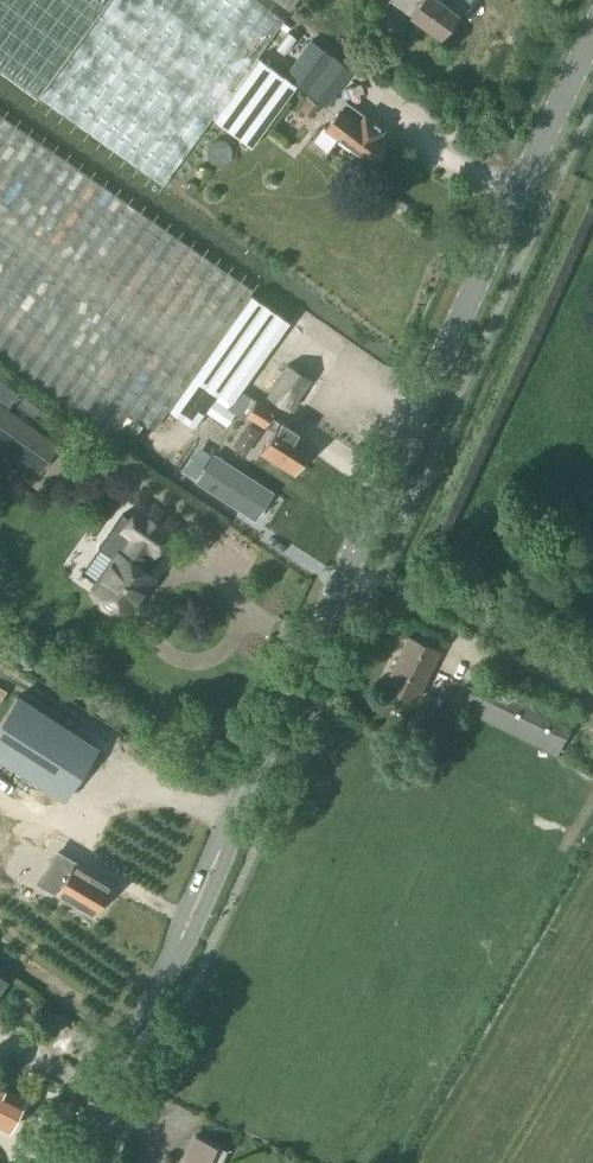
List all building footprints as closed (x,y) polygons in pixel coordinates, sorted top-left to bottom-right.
[(283,19),(257,0),(0,0),(0,67),(161,185),(211,117),(250,146),(296,83),(325,105),(351,70),(310,39),(283,76),(256,56),(283,19)] [(290,12),(298,0),(274,0),(290,12)] [(440,36),(457,12),(441,0),(391,0),(440,36)] [(310,116),(319,105),(308,97),(300,109),(310,116)] [(364,113),(357,122),(339,108),(325,127),(369,159),(384,139),(378,135),(383,128),(364,113)] [(251,289),(0,113),(0,360),(121,445),(139,423),(152,426),(167,409),(193,428),(214,399),(243,419),(246,414),(256,400),(240,389),(288,320),(249,293),(251,289)] [(289,410),(309,378),(287,364),(267,396),(289,410)] [(274,431),(261,450),(293,471),(311,446),(296,435),(298,432),(281,420),(279,422),(269,415),(272,411),(256,400),(246,414),(263,426),(264,424),(274,431)] [(59,445),(0,403),(0,445),(39,473),(59,445)] [(197,481),(255,518),(271,491),(213,454),(197,481)] [(152,554),(168,531),(136,508),(120,531),(126,536),(114,553),(116,554),(93,587),(102,593),(100,598),(101,603),(105,607),(109,609),(114,608),(118,605),(127,611),(151,577),(136,566),(147,551),(152,554)] [(413,699),(437,651),(407,636),(384,685),(413,699)] [(479,672),(461,709),(556,754),(574,718),(479,672)] [(96,748),(18,696),(0,723),(0,759),(62,800),(96,748)] [(73,864),(73,865),(60,857),(51,871),(64,879),(57,891),(93,912),(109,885),(73,864)] [(8,1129),(24,1098),(0,1086),(0,1125),(8,1129)] [(225,1149),(194,1135),(182,1162),(219,1162),(225,1149)]
